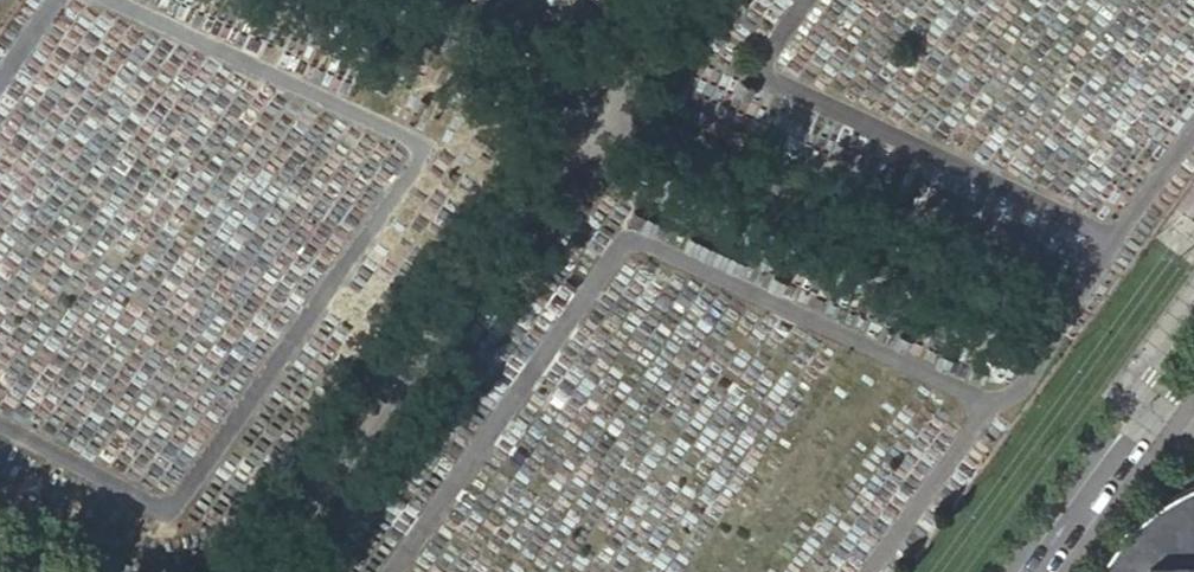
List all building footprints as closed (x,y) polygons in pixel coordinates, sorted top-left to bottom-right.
[(1187,478),(1163,497),(1132,528),(1115,548),(1105,565),(1110,571),(1193,571),(1193,473),(1187,478)]
